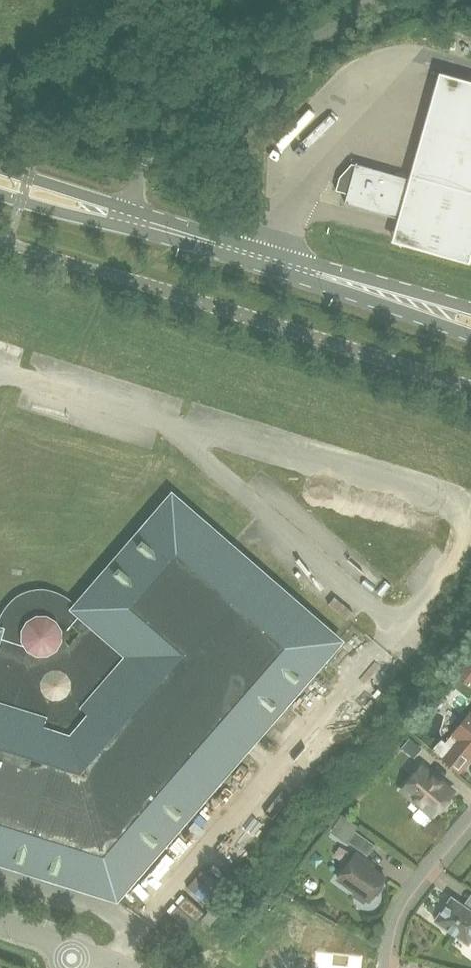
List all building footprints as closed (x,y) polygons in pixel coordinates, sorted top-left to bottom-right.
[(444,79),(397,244),(470,265),(470,87),(444,79)] [(413,180),(409,179),(355,164),(351,163),(339,178),(335,190),(347,194),(344,203),(402,219),(413,180)] [(198,650),(163,620),(91,704),(201,799),(344,635),(179,492),(95,589),(124,613),(159,573),(165,578),(189,551),(195,556),(190,562),(273,634),(278,628),(284,633),(202,729),(208,734),(203,740),(149,694),(155,688),(161,693),(198,650)] [(207,595),(202,601),(211,609),(216,603),(207,595)] [(202,601),(197,607),(206,614),(211,609),(202,601)] [(216,603),(211,609),(220,616),(225,611),(216,603)] [(197,607),(192,612),(201,620),(206,614),(197,607)] [(211,609),(206,614),(215,622),(220,616),(211,609)] [(192,612),(187,618),(196,626),(201,620),(192,612)] [(206,614),(201,620),(210,628),(215,622),(206,614)] [(187,618),(182,624),(191,632),(196,626),(187,618)] [(201,620),(196,626),(205,634),(210,628),(201,620)] [(238,622),(233,628),(242,636),(247,630),(238,622)] [(196,626),(191,632),(200,640),(205,634),(196,626)] [(233,628),(228,634),(237,641),(242,636),(233,628)] [(247,630),(242,636),(251,643),(256,638),(247,630)] [(228,634),(223,639),(232,647),(237,641),(228,634)] [(242,636),(237,641),(246,649),(251,643),(242,636)] [(223,639),(218,645),(227,653),(232,647),(223,639)] [(237,641),(232,647),(241,655),(246,649),(237,641)] [(218,645),(213,651),(222,659),(227,653),(218,645)] [(232,647),(227,653),(236,661),(241,655),(232,647)] [(227,653),(222,659),(231,667),(236,661),(227,653)] [(207,658),(199,667),(205,672),(213,663),(207,658)] [(455,676),(470,688),(470,663),(467,660),(455,676)] [(213,663),(205,672),(208,675),(211,677),(219,668),(213,663)] [(199,667),(194,673),(200,678),(203,680),(208,675),(205,672),(199,667)] [(219,668),(211,677),(217,682),(225,673),(219,668)] [(194,673),(186,681),(192,687),(200,678),(194,673)] [(208,675),(203,680),(206,683),(212,688),(217,682),(211,677),(208,675)] [(200,678),(192,687),(198,692),(206,683),(203,680),(200,678)] [(206,683),(198,692),(204,697),(212,688),(206,683)] [(20,864),(63,725),(0,706),(0,858),(20,864)] [(432,750),(443,758),(458,771),(470,756),(470,715),(469,713),(453,733),(445,742),(441,739),(437,742),(434,746),(432,750)] [(410,737),(401,747),(411,755),(419,745),(410,737)] [(421,767),(403,788),(434,814),(438,809),(443,809),(448,802),(448,797),(452,792),(421,767)] [(57,867),(99,881),(103,870),(118,875),(129,863),(138,870),(167,837),(141,814),(137,818),(127,809),(130,805),(111,789),(102,800),(94,802),(80,797),(72,821),(77,823),(73,836),(68,834),(57,867)] [(358,827),(341,815),(331,830),(347,841),(358,827)] [(375,844),(355,831),(348,841),(367,855),(375,844)] [(368,861),(356,852),(338,878),(369,900),(373,895),(378,894),(383,887),(382,882),(385,877),(366,864),(368,861)] [(463,905),(452,898),(452,897),(451,896),(435,920),(468,944),(470,940),(470,910),(470,911),(463,905)] [(219,914),(211,908),(202,919),(210,925),(219,914)] [(306,949),(315,950),(313,967),(362,967),(363,955),(342,953),(344,933),(308,929),(306,949)]
